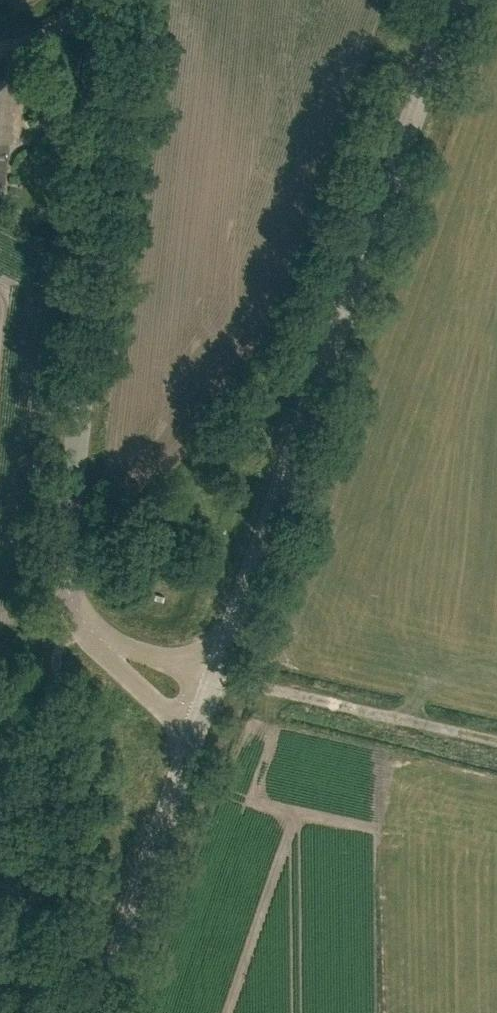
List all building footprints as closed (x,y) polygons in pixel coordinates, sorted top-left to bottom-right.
[(0,79),(0,183),(4,183),(9,143),(18,144),(25,82),(0,79)]
